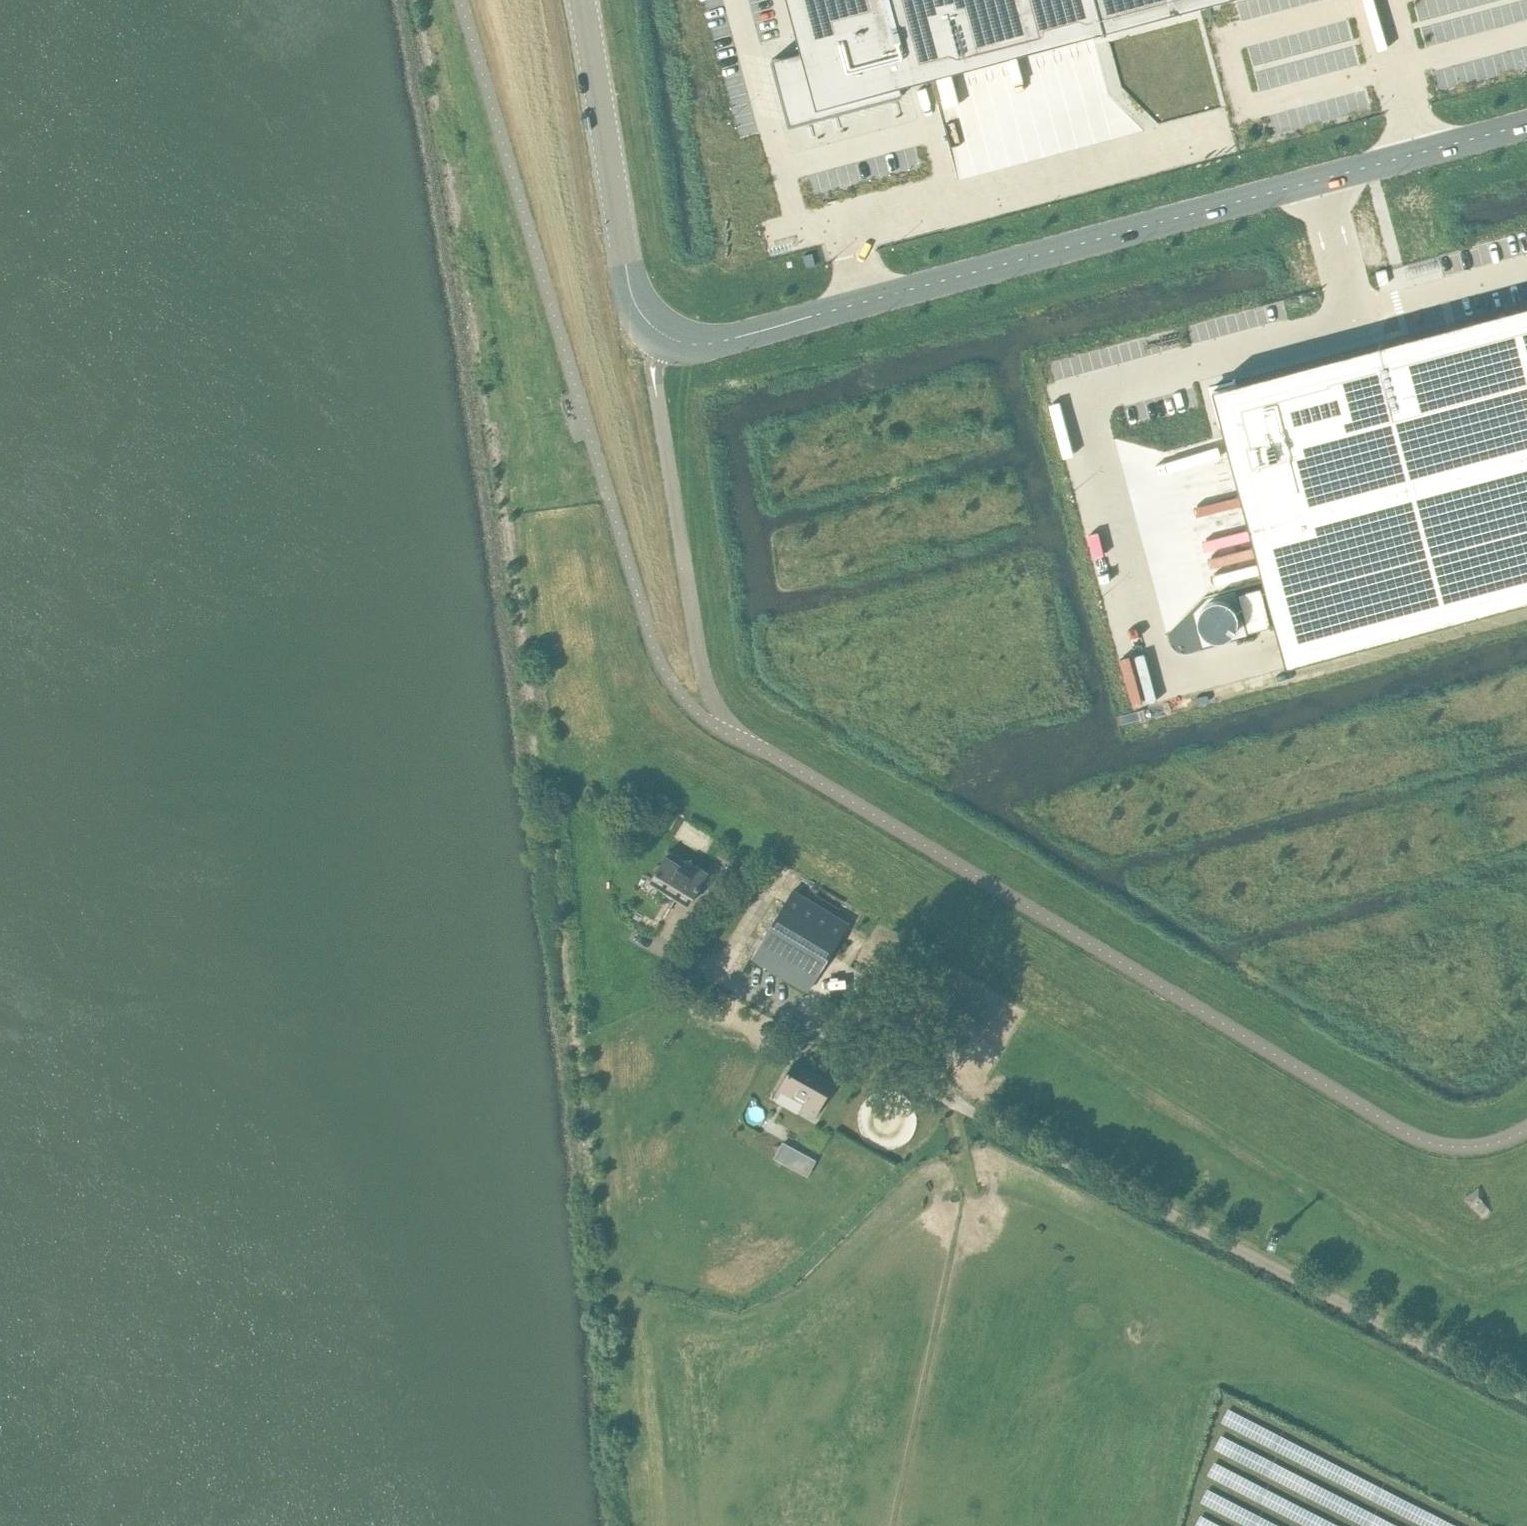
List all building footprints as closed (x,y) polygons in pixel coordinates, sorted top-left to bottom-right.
[(803,50),(774,57),(791,122),(811,117),(841,109),(866,103),(904,92),(901,83),(928,76),(1113,27),(1212,0),(790,0),(803,50)] [(1213,385),(1223,424),(1287,663),(1526,599),(1526,302),(1213,385)] [(1258,582),(1236,587),(1246,625),(1267,620),(1258,582)] [(1216,600),(1209,603),(1203,608),(1200,615),(1199,623),(1202,630),(1207,636),(1214,639),(1222,639),(1230,637),(1235,631),(1239,624),(1239,616),(1236,609),(1231,603),(1224,600),(1216,600)] [(652,881),(675,895),(690,903),(709,871),(696,864),(693,870),(668,856),(671,849),(652,881)] [(789,895),(753,956),(809,990),(839,939),(828,933),(835,922),(789,895)] [(795,1061),(777,1094),(778,1095),(782,1088),(806,1102),(803,1108),(816,1116),(834,1083),(795,1061)]
